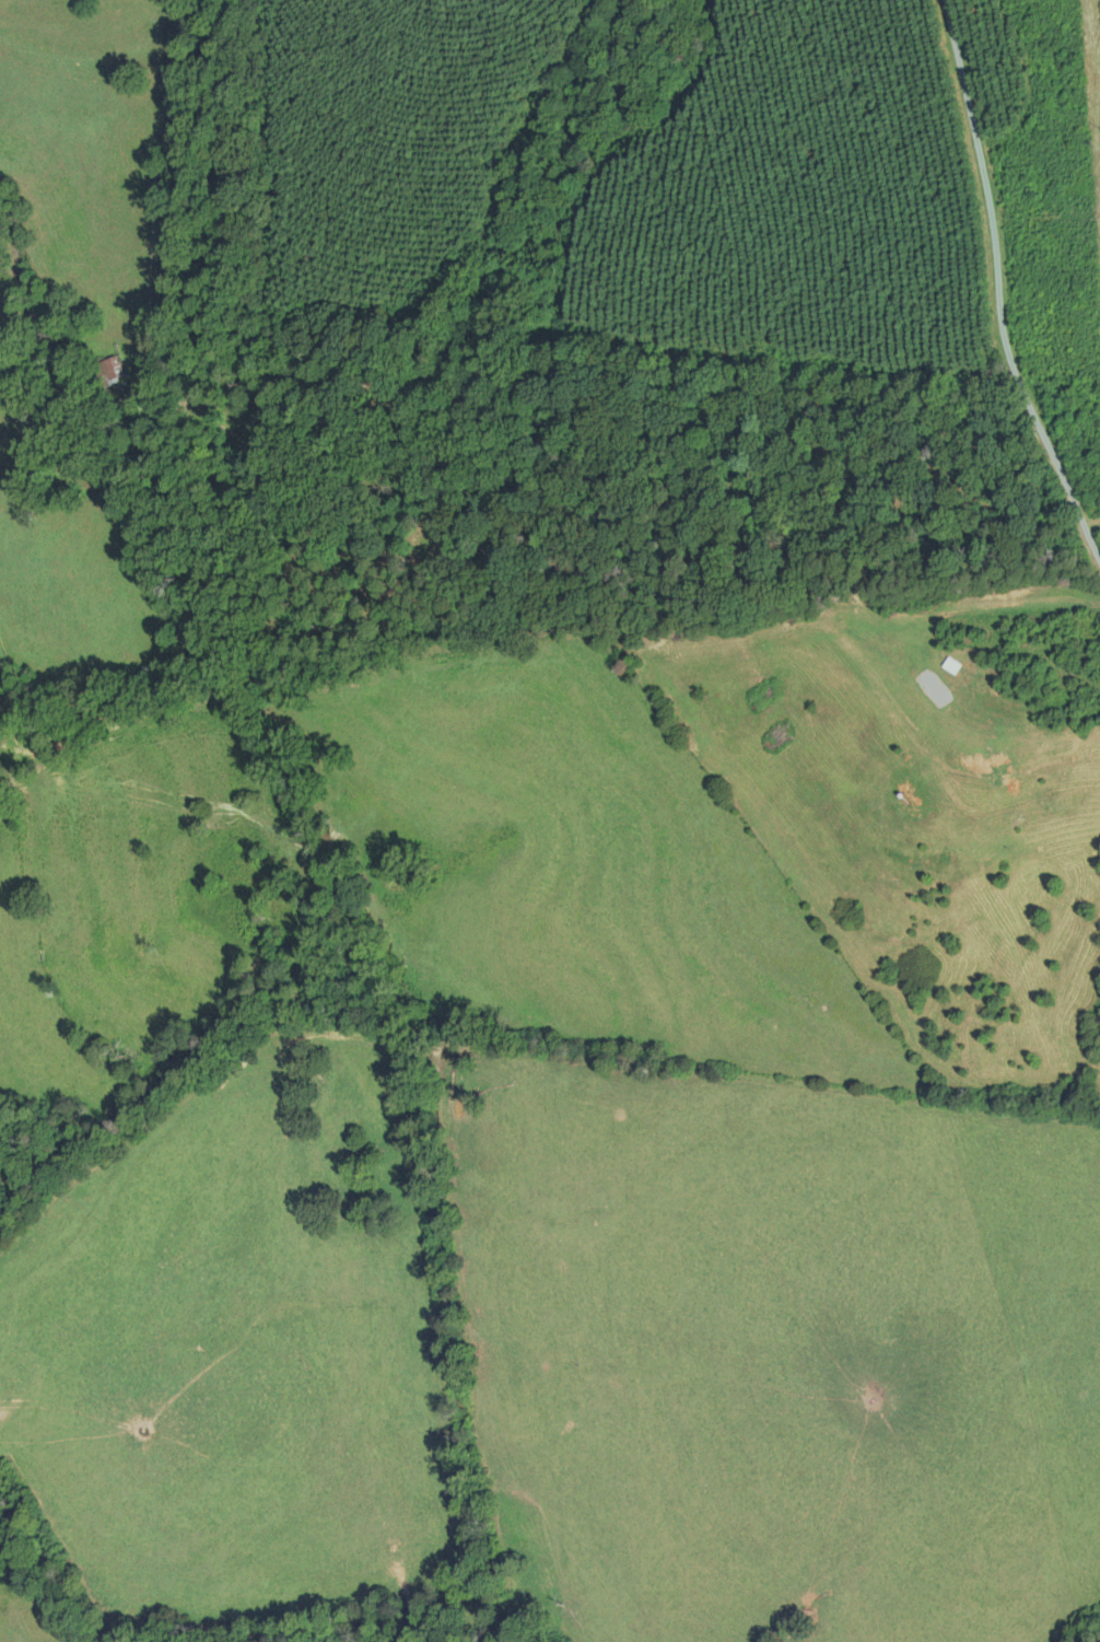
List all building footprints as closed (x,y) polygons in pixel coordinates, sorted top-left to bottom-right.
[(128,381),(120,356),(90,365),(99,391),(128,381)]
